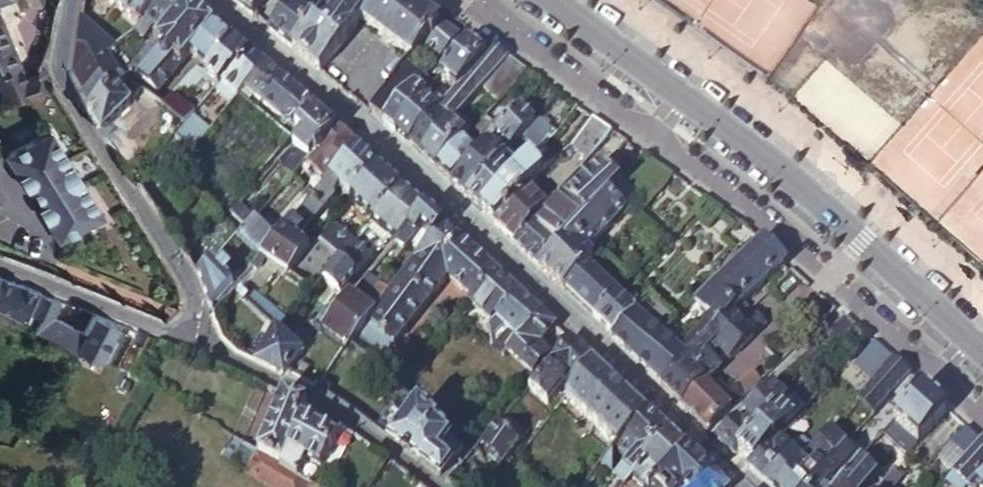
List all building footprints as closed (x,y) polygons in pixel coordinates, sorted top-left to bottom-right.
[(162,0),(110,0),(140,26),(162,0)] [(163,34),(188,3),(189,1),(188,0),(162,0),(140,26),(135,31),(144,40),(157,28),(163,33),(163,34)] [(264,0),(234,0),(252,16),(264,0)] [(286,0),(290,3),(300,11),(308,0),(286,0)] [(321,72),(361,19),(373,1),(371,0),(347,0),(343,4),(340,1),(320,28),(311,23),(292,47),(321,72)] [(311,23),(320,28),(340,1),(338,0),(323,0),(313,14),(310,19),(309,20),(311,23)] [(440,25),(400,0),(374,0),(373,1),(361,19),(411,59),(414,56),(418,51),(421,48),(440,25)] [(163,33),(130,68),(158,91),(190,53),(214,25),(188,3),(163,34),(163,33)] [(271,29),(292,47),(311,23),(309,20),(310,19),(303,13),(300,11),(290,3),(271,29)] [(303,13),(310,19),(313,14),(306,9),(303,13)] [(4,106),(30,96),(31,96),(45,91),(40,78),(29,83),(0,15),(0,96),(4,106)] [(81,16),(77,43),(86,45),(95,60),(107,51),(116,45),(81,16)] [(199,50),(218,29),(214,25),(190,53),(194,56),(199,50)] [(440,59),(459,37),(440,25),(421,48),(440,59)] [(209,69),(232,42),(218,29),(199,50),(202,53),(201,55),(200,57),(200,59),(200,60),(201,63),(209,69)] [(456,89),(493,46),(476,33),(467,44),(441,76),(456,89)] [(223,81),(247,54),(232,42),(209,69),(207,71),(206,73),(211,78),(219,85),(223,81)] [(73,74),(84,91),(103,72),(95,60),(86,45),(77,43),(73,74)] [(492,78),(509,58),(493,46),(456,89),(436,112),(451,125),(492,78)] [(199,50),(194,56),(201,63),(200,60),(200,59),(200,57),(201,55),(202,53),(199,50)] [(95,60),(103,72),(107,77),(118,67),(107,51),(95,60)] [(240,94),(245,88),(266,64),(251,51),(247,54),(223,81),(239,96),(240,94)] [(509,92),(528,71),(509,58),(492,78),(509,92)] [(266,64),(245,88),(259,99),(279,76),(266,64)] [(107,77),(113,85),(126,73),(118,68),(118,67),(107,77)] [(208,82),(211,78),(206,73),(207,71),(198,67),(180,86),(190,94),(204,78),(208,82)] [(371,112),(386,124),(417,84),(401,71),(391,83),(371,112)] [(88,108),(102,132),(131,104),(113,85),(107,77),(103,72),(84,91),(82,92),(91,106),(88,108)] [(279,76),(259,99),(261,102),(281,118),(302,95),(279,76)] [(386,124),(396,132),(421,100),(435,83),(426,76),(417,85),(417,84),(386,124)] [(142,91),(156,101),(158,97),(145,87),(144,89),(142,91)] [(259,99),(245,88),(240,94),(256,108),(261,102),(259,99)] [(499,103),(505,96),(498,90),(491,97),(499,103)] [(162,106),(185,123),(194,111),(173,93),(169,98),(162,106)] [(297,132),(315,112),(317,109),(302,95),(281,118),(297,132)] [(158,103),(162,106),(169,98),(165,96),(158,103)] [(470,119),(477,126),(499,103),(491,97),(470,119)] [(396,132),(409,144),(436,112),(421,100),(396,132)] [(489,142),(495,134),(520,108),(514,103),(482,136),(489,142)] [(537,123),(521,108),(520,108),(495,134),(511,150),(525,136),(537,123)] [(302,135),(319,115),(315,112),(297,132),(302,135)] [(416,150),(423,156),(451,125),(436,112),(409,144),(416,150)] [(294,177),(299,171),(306,163),(336,129),(319,115),(302,135),(302,136),(279,162),(294,177)] [(557,135),(558,133),(540,119),(537,123),(525,136),(541,149),(555,136),(557,135)] [(614,133),(594,119),(588,128),(580,137),(574,146),(589,160),(604,145),(607,142),(609,139),(614,133)] [(174,135),(193,154),(203,141),(184,123),(174,135)] [(423,156),(437,170),(463,142),(466,138),(451,125),(423,156)] [(306,163),(328,183),(349,159),(346,156),(354,147),(357,143),(339,127),(337,129),(336,129),(306,163)] [(50,129),(7,156),(28,189),(32,187),(43,206),(39,208),(60,241),(102,215),(50,129)] [(463,142),(476,154),(489,142),(482,136),(475,129),(466,138),(463,142)] [(451,182),(451,183),(476,154),(463,142),(437,170),(451,182)] [(451,183),(455,186),(492,144),(489,142),(476,154),(451,183)] [(455,186),(467,198),(505,157),(492,144),(455,186)] [(358,150),(354,147),(346,156),(349,159),(358,150)] [(296,219),(292,222),(304,232),(334,195),(333,194),(339,187),(353,199),(379,168),(358,150),(349,159),(328,183),(321,191),(317,195),(296,219)] [(481,211),(482,211),(519,170),(505,157),(467,198),(481,211)] [(482,211),(496,224),(527,191),(544,173),(530,158),(524,164),(519,170),(482,211)] [(653,198),(674,176),(653,161),(632,182),(653,198)] [(587,217),(620,182),(601,164),(599,166),(568,200),(587,217)] [(174,179),(180,184),(188,174),(182,168),(174,179)] [(403,190),(379,168),(353,199),(352,201),(373,220),(403,190)] [(569,236),(587,252),(638,199),(620,182),(587,217),(569,236)] [(311,191),(317,195),(321,191),(315,185),(311,191)] [(420,203),(403,190),(373,220),(372,222),(373,223),(388,237),(391,239),(421,205),(420,205),(420,203)] [(495,225),(512,242),(533,220),(546,207),(527,191),(496,224),(495,225)] [(541,228),(560,245),(569,236),(587,217),(568,200),(553,215),(541,228)] [(248,229),(255,220),(240,204),(232,214),(248,229)] [(409,230),(426,210),(421,205),(391,239),(397,244),(409,230)] [(433,240),(445,227),(426,210),(409,230),(417,238),(423,231),(433,240)] [(548,210),(536,223),(539,225),(541,228),(553,215),(548,210)] [(284,218),(291,225),(292,222),(296,219),(289,213),(284,218)] [(269,234),(277,241),(291,225),(284,218),(269,234)] [(243,233),(238,238),(260,259),(277,241),(269,234),(255,220),(248,229),(243,233)] [(512,242),(518,247),(539,225),(536,223),(533,220),(512,242)] [(260,259),(253,267),(258,271),(268,261),(289,275),(317,243),(304,232),(292,222),(291,225),(277,241),(260,259)] [(388,237),(373,223),(368,228),(384,243),(388,237)] [(560,245),(541,228),(539,225),(518,247),(539,267),(560,245)] [(436,267),(461,241),(445,227),(433,240),(434,241),(422,255),(424,256),(436,267)] [(327,251),(338,260),(358,276),(373,260),(335,228),(321,246),(327,251)] [(417,238),(409,230),(397,244),(405,251),(417,238)] [(564,291),(566,288),(588,266),(594,259),(587,252),(569,236),(560,245),(539,267),(564,291)] [(744,304),(785,263),(761,240),(700,303),(709,312),(701,320),(715,334),(744,304)] [(367,322),(351,342),(372,363),(394,339),(395,340),(448,277),(464,292),(488,265),(461,241),(436,267),(424,256),(396,289),(392,294),(380,308),(377,312),(375,314),(367,322)] [(289,275),(303,283),(327,251),(321,246),(317,243),(289,275)] [(303,283),(313,290),(324,276),(338,260),(327,251),(303,283)] [(338,260),(324,276),(337,288),(343,293),(345,291),(358,276),(338,260)] [(206,296),(211,307),(234,287),(211,264),(199,276),(206,296)] [(488,265),(464,292),(470,298),(494,271),(488,265)] [(566,288),(613,335),(635,313),(629,307),(588,266),(566,288)] [(470,298),(472,299),(495,272),(494,271),(470,298)] [(472,299),(469,301),(490,322),(518,293),(495,272),(472,299)] [(53,296),(19,283),(0,275),(0,309),(50,335),(72,347),(99,359),(117,322),(105,318),(95,313),(84,332),(46,313),(53,296)] [(356,290),(367,298),(379,283),(374,278),(369,275),(356,290)] [(367,298),(374,303),(380,308),(392,294),(387,290),(379,283),(367,298)] [(788,297),(795,290),(790,284),(783,291),(788,297)] [(392,294),(396,289),(392,285),(387,290),(392,294)] [(343,293),(337,288),(313,315),(324,324),(350,296),(345,291),(343,293)] [(509,352),(544,315),(518,293),(490,322),(491,325),(497,331),(504,323),(509,329),(493,347),(504,358),(509,353),(509,352)] [(629,307),(635,313),(649,298),(644,293),(629,307)] [(247,301),(270,322),(276,314),(254,294),(247,301)] [(348,346),(351,342),(367,322),(375,314),(368,310),(350,296),(324,324),(348,346)] [(663,386),(715,334),(701,320),(684,338),(674,348),(659,334),(669,323),(672,320),(649,298),(635,313),(613,335),(612,335),(663,386)] [(371,307),(377,312),(380,308),(374,303),(371,307)] [(767,327),(744,304),(715,334),(663,386),(683,405),(704,383),(708,386),(713,381),(723,371),(705,353),(713,345),(731,363),(767,327)] [(273,325),(280,330),(288,320),(278,311),(276,314),(270,322),(273,325)] [(556,326),(544,315),(509,352),(509,353),(521,364),(539,344),(556,326)] [(822,342),(834,352),(837,348),(857,327),(846,317),(825,337),(821,341),(822,342)] [(684,338),(669,323),(659,334),(674,348),(684,338)] [(284,376),(288,372),(304,353),(280,330),(273,325),(255,361),(284,376)] [(560,329),(556,326),(539,344),(543,348),(560,329)] [(857,327),(849,336),(861,347),(869,338),(857,327)] [(569,381),(590,358),(591,357),(572,340),(548,364),(569,381)] [(521,364),(533,374),(550,354),(543,348),(539,344),(521,364)] [(873,383),(894,360),(875,344),(856,366),(873,383)] [(705,353),(723,371),(731,363),(713,345),(705,353)] [(816,345),(801,359),(802,360),(809,367),(824,353),(817,347),(816,345)] [(573,384),(593,361),(590,358),(569,381),(573,384)] [(874,416),(911,376),(894,360),(873,383),(858,400),(874,416)] [(607,436),(619,446),(649,412),(593,361),(573,384),(566,397),(607,436)] [(548,404),(569,381),(548,364),(529,387),(548,404)] [(704,383),(683,405),(710,432),(761,380),(753,372),(737,388),(733,384),(724,392),(720,388),(714,393),(708,386),(704,383)] [(713,381),(708,386),(714,393),(720,388),(713,381)] [(735,454),(739,450),(781,406),(788,398),(773,385),(738,419),(719,439),(735,454)] [(919,444),(949,410),(924,388),(916,397),(894,422),(919,444)] [(894,422),(916,397),(911,393),(886,418),(893,424),(894,422)] [(788,398),(781,406),(794,419),(805,407),(792,395),(788,398)] [(308,410),(308,405),(285,396),(258,450),(248,471),(275,486),(310,486),(311,486),(278,466),(308,410)] [(739,450),(753,462),(776,437),(794,419),(781,406),(739,450)] [(417,408),(417,407),(396,431),(389,440),(420,462),(441,477),(452,467),(440,455),(451,441),(417,408)] [(518,412),(512,407),(496,424),(519,443),(526,435),(530,431),(530,429),(527,432),(512,418),(518,412)] [(344,431),(342,429),(337,431),(336,431),(334,430),(322,424),(311,418),(309,416),(308,414),(308,412),(308,410),(278,466),(311,486),(313,486),(319,486),(322,482),(316,478),(344,431)] [(644,456),(668,430),(649,412),(619,446),(616,449),(630,461),(639,452),(644,456)] [(868,437),(875,443),(893,424),(886,418),(868,437)] [(389,440),(396,431),(388,424),(379,434),(389,440)] [(481,466),(493,476),(518,444),(519,443),(496,424),(481,442),(492,451),(481,466)] [(982,442),(968,428),(940,460),(955,474),(978,449),(982,442)] [(687,449),(668,430),(644,456),(639,452),(630,461),(626,466),(646,486),(652,486),(687,449)] [(772,486),(778,486),(826,437),(820,431),(798,455),(776,437),(753,462),(749,467),(772,486)] [(822,474),(846,447),(830,432),(826,437),(778,486),(810,486),(822,474)] [(531,441),(526,435),(519,443),(518,444),(524,449),(531,441)] [(232,461),(243,441),(234,436),(233,436),(223,456),(232,461)] [(616,449),(619,446),(607,436),(599,445),(610,456),(616,449)] [(248,471),(258,450),(243,441),(232,461),(248,471)] [(978,449),(955,474),(970,486),(982,472),(982,442),(978,449)] [(846,447),(822,474),(834,484),(858,458),(846,447)] [(687,449),(652,486),(699,486),(715,474),(716,473),(688,448),(687,449)] [(879,476),(874,472),(882,462),(868,451),(839,486),(869,486),(879,476)] [(899,479),(893,473),(881,486),(892,486),(899,479)] [(715,474),(699,486),(724,486),(726,484),(715,474)] [(834,484),(822,474),(810,486),(838,486),(834,484)]
